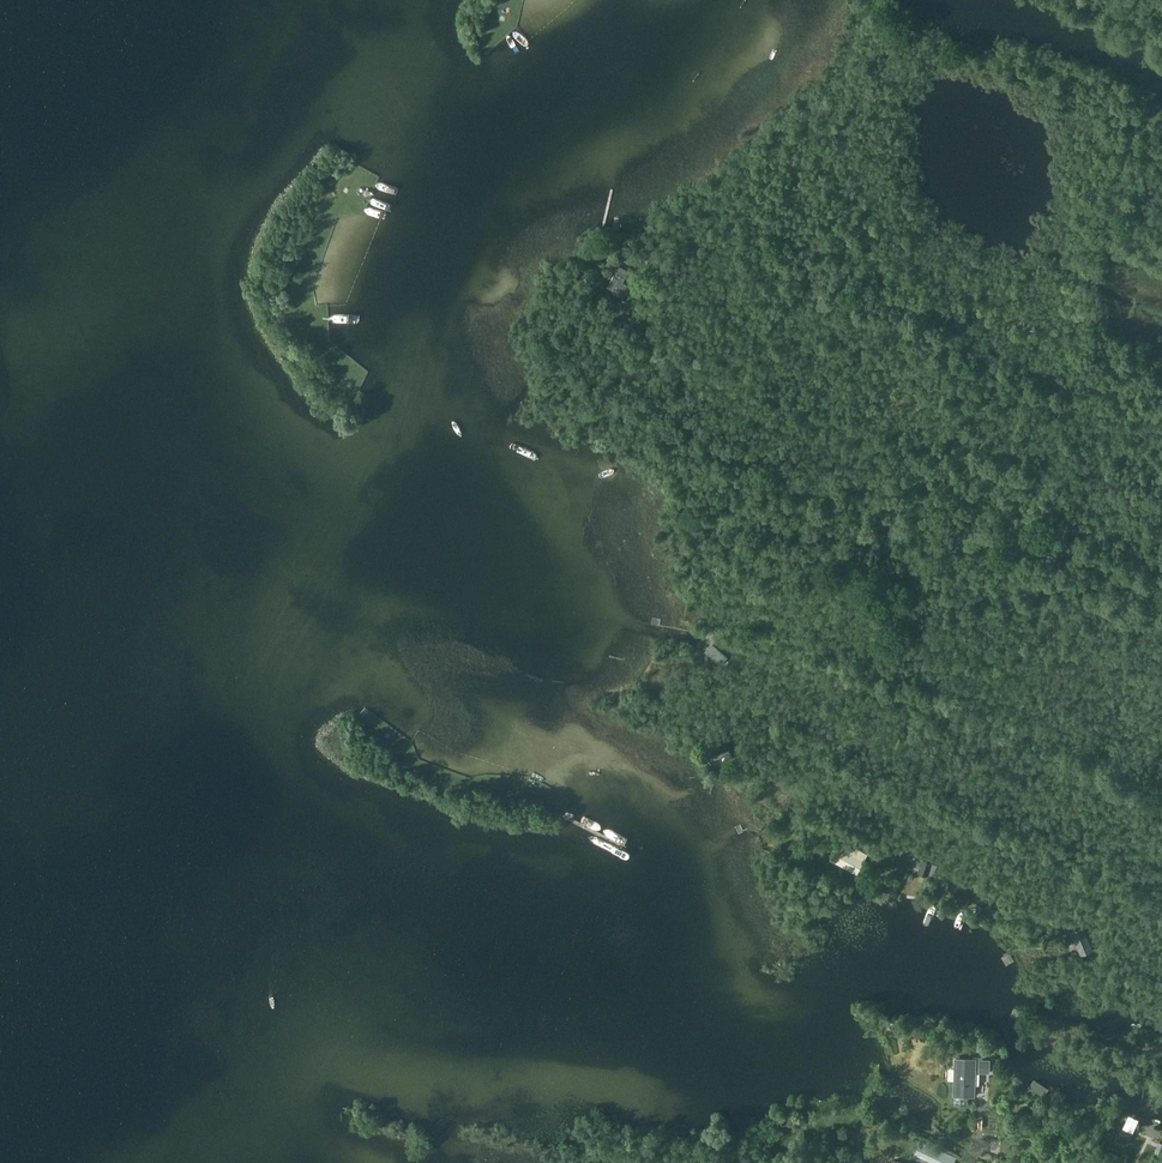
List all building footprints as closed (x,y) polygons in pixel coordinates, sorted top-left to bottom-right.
[(620,263),(609,257),(606,264),(612,267),(613,265),(617,268),(616,268),(610,279),(606,286),(613,290),(613,291),(623,297),(630,284),(623,280),(630,267),(621,261),(620,263)] [(721,666),(728,657),(711,644),(704,652),(721,666)] [(715,760),(731,754),(726,741),(711,747),(715,760)] [(856,848),(846,842),(836,860),(857,872),(868,852),(857,846),(856,848)] [(934,876),(938,864),(932,862),(934,858),(918,853),(913,870),(928,875),(928,874),(934,876)] [(893,891),(897,881),(891,879),(887,889),(893,891)] [(996,921),(999,911),(991,909),(988,919),(996,921)] [(1094,950),(1085,927),(1087,926),(1084,919),(1068,926),(1070,933),(1073,932),(1082,955),(1094,950)] [(1001,1045),(996,1041),(987,1050),(992,1054),(1001,1045)] [(989,1072),(989,1060),(956,1058),(955,1094),(973,1095),(975,1071),(989,1072)] [(1094,1118),(1076,1115),(1074,1125),(1092,1129),(1094,1118)] [(1134,1133),(1140,1120),(1131,1115),(1124,1129),(1130,1131),(1133,1132),(1134,1133)] [(942,1138),(945,1133),(936,1127),(932,1132),(942,1138)] [(1116,1134),(1113,1141),(1118,1144),(1118,1142),(1124,1145),(1125,1143),(1127,1144),(1132,1134),(1133,1132),(1130,1131),(1124,1129),(1123,1128),(1119,1135),(1116,1134)] [(957,1157),(922,1140),(915,1154),(933,1162),(932,1162),(955,1162),(957,1157)] [(1112,1161),(1115,1154),(1111,1151),(1107,1158),(1112,1161)]
